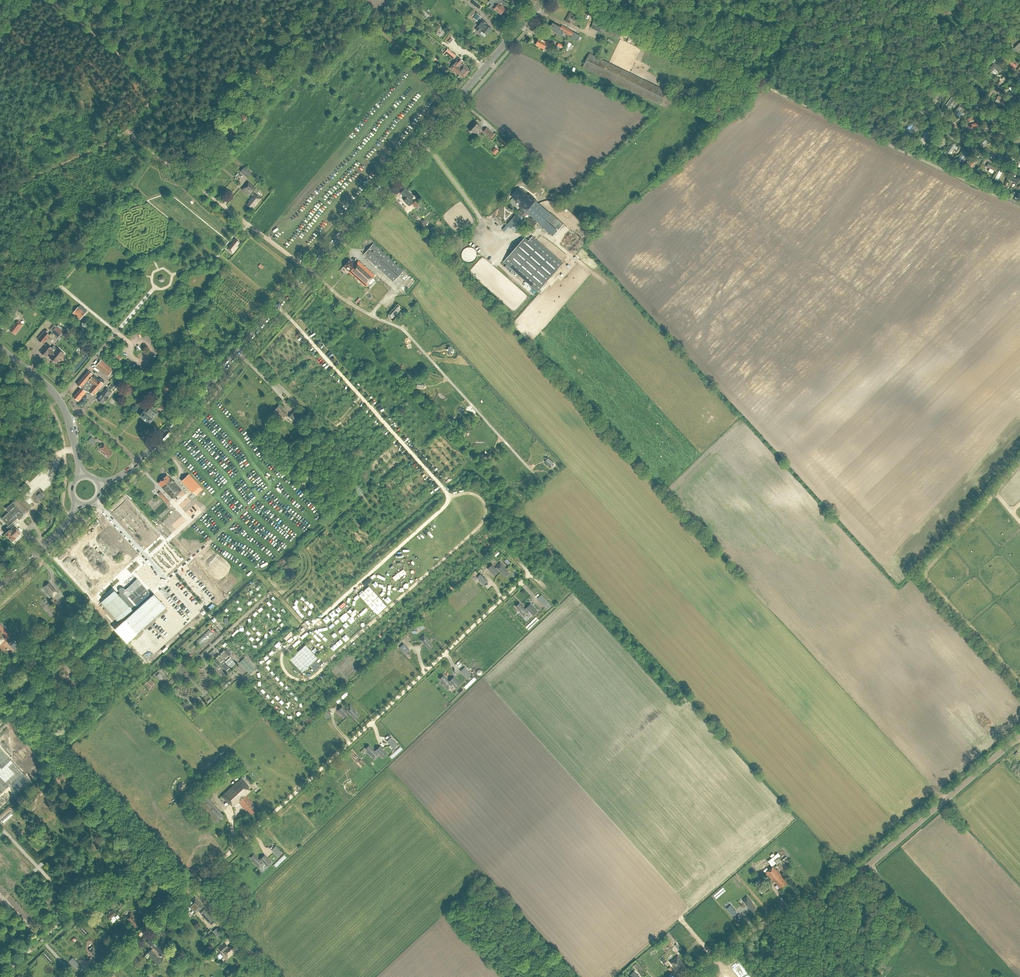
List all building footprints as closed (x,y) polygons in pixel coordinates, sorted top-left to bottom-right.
[(496,7),(494,9),(501,15),(502,14),(503,14),(504,12),(504,11),(505,9),(501,6),(502,6),(499,4),(502,0),(490,0),(489,2),(496,7)] [(619,39),(624,29),(597,16),(593,24),(602,28),(601,30),(619,39)] [(483,20),(476,29),(479,32),(484,36),(486,35),(487,36),(492,29),(488,26),(486,26),(486,25),(487,23),(483,20)] [(550,29),(557,33),(561,35),(563,32),(571,36),(571,38),(577,41),(580,36),(573,32),(574,31),(562,25),(561,26),(559,25),(559,26),(553,23),(550,29)] [(631,43),(634,35),(633,34),(624,29),(622,33),(629,37),(627,41),(631,43)] [(539,38),(536,45),(545,49),(548,50),(550,47),(552,43),(545,40),(545,41),(539,38)] [(446,55),(447,54),(453,59),(456,56),(447,49),(444,53),(446,55)] [(659,104),(666,91),(589,53),(583,67),(659,104)] [(1014,69),(1018,63),(1010,57),(1006,63),(1014,69)] [(457,58),(449,68),(457,74),(458,73),(463,78),(469,71),(463,65),(463,66),(462,65),(460,67),(458,66),(462,61),(459,58),(458,59),(457,58)] [(470,69),(476,65),(472,60),(466,64),(470,69)] [(476,134),(482,127),(479,125),(479,124),(475,121),(469,128),(476,134)] [(491,138),(494,134),(487,128),(484,131),(491,138)] [(929,146),(933,149),(939,140),(936,138),(929,146)] [(964,167),(968,169),(973,160),(970,158),(964,167)] [(240,171),(247,177),(251,173),(244,167),(240,171)] [(250,194),(252,196),(254,194),(251,192),(255,187),(248,181),(242,188),(250,194)] [(400,192),(400,193),(405,198),(403,200),(407,205),(411,201),(410,201),(413,197),(405,188),(400,192)] [(521,208),(503,230),(505,232),(510,227),(515,232),(525,220),(533,227),(537,222),(553,236),(563,224),(529,194),(527,196),(520,189),(513,197),(521,204),(519,206),(521,208)] [(558,196),(561,199),(567,193),(565,191),(558,196)] [(252,209),(260,199),(255,194),(247,205),(252,209)] [(511,269),(538,292),(542,287),(559,267),(563,263),(533,236),(529,240),(528,241),(525,238),(508,257),(504,262),(506,264),(511,269)] [(233,254),(237,247),(236,247),(240,242),(235,239),(228,249),(233,254)] [(393,281),(403,270),(373,243),(363,255),(393,281)] [(348,263),(344,267),(350,271),(350,272),(351,274),(365,286),(374,275),(359,261),(356,264),(355,265),(350,260),(349,260),(348,262),(348,263)] [(78,307),(72,313),(80,320),(85,313),(87,310),(80,305),(78,307)] [(392,318),(394,316),(398,311),(400,309),(399,308),(398,307),(397,306),(389,315),(392,318)] [(15,334),(23,325),(17,320),(10,330),(15,334)] [(53,324),(49,328),(52,331),(53,330),(59,335),(64,329),(58,324),(56,326),(53,324)] [(44,331),(37,339),(38,339),(43,343),(49,336),(45,331),(44,331)] [(47,344),(41,351),(46,355),(48,352),(51,355),(50,357),(56,363),(61,358),(61,359),(65,355),(64,354),(57,348),(53,345),(52,348),(47,344)] [(101,359),(96,366),(108,376),(113,369),(101,359)] [(93,395),(102,383),(97,380),(97,381),(91,376),(92,374),(88,370),(76,384),(80,388),(73,397),(78,402),(86,392),(85,392),(86,390),(93,395)] [(168,384),(176,391),(180,387),(171,380),(168,384)] [(106,401),(109,398),(108,397),(112,392),(107,387),(97,400),(103,404),(105,401),(106,401)] [(167,403),(174,396),(170,393),(164,400),(167,403)] [(149,404),(139,415),(149,424),(158,413),(149,404)] [(283,420),(287,415),(281,410),(283,407),(280,404),(273,412),(283,420)] [(293,412),(289,417),(293,421),(297,416),(293,412)] [(112,453),(104,444),(103,445),(100,448),(105,453),(104,454),(108,457),(112,453)] [(172,498),(182,490),(172,479),(171,479),(167,475),(158,483),(172,498)] [(184,479),(193,488),(197,484),(189,475),(184,479)] [(19,488),(25,494),(31,488),(25,483),(19,488)] [(158,493),(167,503),(169,501),(160,491),(158,493)] [(25,514),(32,508),(21,495),(14,502),(25,514)] [(6,527),(6,528),(3,531),(12,540),(20,533),(14,526),(15,525),(12,522),(17,518),(19,520),(24,514),(13,502),(5,508),(8,512),(1,518),(8,526),(6,527)] [(507,569),(500,562),(496,566),(506,576),(509,573),(506,569),(507,569)] [(481,574),(477,577),(484,585),(488,581),(481,574)] [(126,588),(124,589),(123,588),(122,587),(121,588),(120,588),(119,589),(119,590),(119,591),(119,592),(120,593),(117,595),(114,591),(102,603),(118,621),(123,617),(126,620),(115,629),(127,641),(165,608),(153,595),(152,597),(148,593),(149,592),(137,579),(126,588)] [(52,597),(57,592),(49,583),(43,587),(52,597)] [(363,592),(368,597),(377,588),(373,583),(363,592)] [(378,598),(373,602),(376,607),(381,603),(378,598)] [(529,613),(520,603),(516,606),(519,610),(519,611),(525,617),(529,613)] [(209,629),(196,641),(200,645),(213,634),(209,629)] [(284,638),(286,640),(293,633),(291,631),(284,638)] [(424,635),(419,639),(429,649),(433,645),(429,642),(430,641),(424,635)] [(403,643),(399,647),(404,652),(408,648),(403,643)] [(305,644),(289,659),(302,673),(312,663),(310,665),(315,671),(318,668),(313,662),(315,660),(318,658),(305,644)] [(216,659),(214,661),(218,665),(220,663),(221,664),(222,664),(226,670),(229,667),(226,665),(224,662),(225,662),(230,667),(235,663),(228,656),(231,653),(227,649),(224,651),(221,653),(221,654),(219,655),(216,658),(216,659)] [(250,674),(255,669),(245,658),(239,663),(250,674)] [(464,667),(460,671),(465,676),(466,674),(469,677),(472,674),(464,667)] [(64,679),(69,674),(63,669),(58,674),(64,679)] [(452,684),(456,688),(461,684),(453,676),(449,680),(448,681),(443,675),(439,679),(443,682),(442,683),(448,690),(452,685),(451,684),(452,684)] [(355,712),(356,711),(350,704),(345,708),(346,710),(342,706),(337,710),(340,713),(341,713),(342,714),(342,715),(344,718),(349,714),(349,713),(355,719),(359,715),(355,712)] [(368,753),(374,759),(379,755),(378,754),(379,753),(383,757),(387,753),(380,746),(375,751),(369,745),(365,748),(369,752),(368,753)] [(29,778),(0,748),(0,794),(9,786),(14,792),(29,778)] [(251,814),(257,809),(253,805),(254,804),(246,795),(250,790),(248,788),(248,787),(240,778),(222,795),(233,807),(238,802),(246,811),(247,810),(251,814)] [(216,823),(223,816),(206,796),(198,803),(216,823)] [(278,848),(274,852),(274,853),(278,857),(282,853),(278,849),(278,848)] [(260,859),(259,860),(253,854),(250,857),(253,861),(253,862),(259,868),(263,864),(262,863),(263,862),(267,866),(271,862),(264,854),(260,859)] [(777,865),(786,875),(788,873),(780,863),(777,865)] [(780,888),(786,882),(783,878),(784,878),(774,866),(765,873),(773,882),(775,881),(780,888)] [(196,897),(184,907),(183,909),(186,912),(189,909),(194,913),(203,905),(196,897)] [(208,923),(214,918),(205,908),(198,914),(202,919),(204,917),(208,923)] [(110,919),(116,913),(113,910),(107,915),(110,919)] [(135,927),(139,922),(130,912),(126,917),(135,927)] [(678,918),(672,923),(681,933),(686,928),(678,918)] [(216,928),(213,931),(219,938),(222,935),(216,928)] [(73,932),(68,935),(72,941),(77,936),(73,932)] [(153,947),(147,953),(157,965),(162,960),(159,957),(161,954),(166,950),(162,946),(161,947),(151,937),(146,942),(150,946),(151,945),(153,947)] [(224,942),(218,948),(222,952),(228,946),(224,942)] [(223,952),(223,953),(228,958),(238,948),(233,943),(223,952)] [(93,946),(88,949),(89,950),(98,961),(102,957),(93,946)] [(681,970),(687,966),(678,955),(671,961),(676,968),(678,967),(681,970)]
